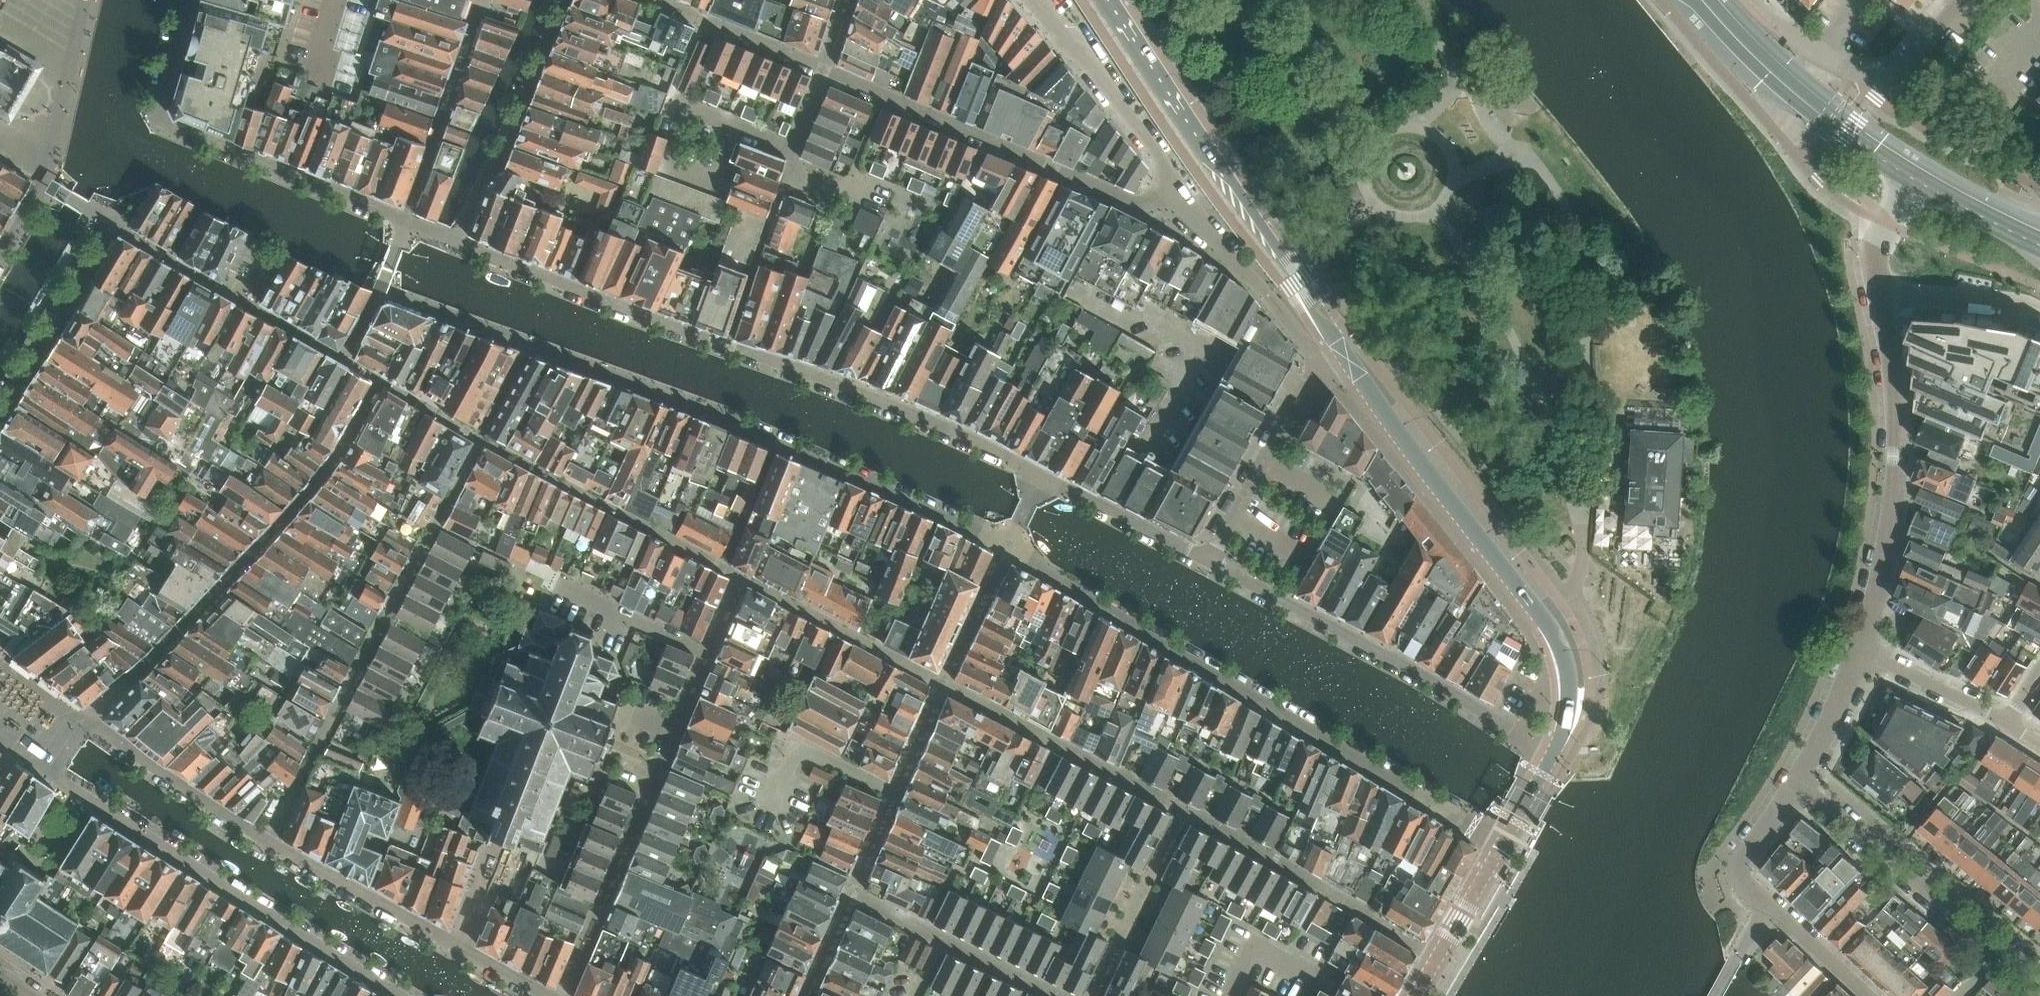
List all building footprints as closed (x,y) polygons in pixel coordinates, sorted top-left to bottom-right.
[(200,2),(265,20),(276,23),(285,26),(292,0),(200,0),(200,2)] [(459,43),(460,40),(461,41),(467,23),(461,21),(396,0),(378,0),(373,15),(459,43)] [(461,21),(466,5),(468,0),(396,0),(461,21)] [(509,5),(507,11),(517,14),(519,8),(527,11),(531,0),(492,0),(509,5)] [(570,7),(603,20),(611,0),(572,0),(570,7)] [(630,0),(611,0),(603,20),(615,24),(649,37),(654,26),(635,19),(640,4),(630,0)] [(689,3),(704,9),(707,0),(691,0),(689,3)] [(709,12),(754,30),(764,0),(713,0),(709,12)] [(828,20),(786,6),(769,0),(764,0),(754,30),(782,41),(795,47),(817,55),(828,20)] [(834,0),(788,0),(786,6),(828,20),(834,0)] [(852,15),(899,44),(911,22),(907,19),(877,0),(857,0),(852,15)] [(907,19),(929,29),(954,41),(958,32),(979,40),(981,36),(982,33),(984,28),(977,24),(969,20),(959,16),(950,11),(943,9),(934,3),(928,0),(878,0),(907,19)] [(934,3),(943,9),(952,0),(937,0),(934,3)] [(943,9),(950,11),(956,7),(960,13),(974,0),(952,0),(943,9)] [(985,25),(995,0),(974,0),(960,13),(959,16),(969,20),(977,24),(978,22),(985,25)] [(985,25),(984,28),(982,33),(993,46),(1013,7),(1007,0),(995,0),(985,25)] [(233,140),(265,20),(200,2),(191,42),(170,110),(197,121),(196,126),(233,140)] [(667,45),(661,42),(662,41),(649,37),(615,24),(603,20),(570,7),(562,26),(614,47),(618,36),(664,53),(667,45)] [(1013,7),(993,46),(1002,57),(1028,23),(1013,7)] [(694,27),(660,12),(654,26),(657,28),(653,37),(662,41),(661,42),(667,45),(683,52),(694,27)] [(373,15),(362,48),(373,52),(373,53),(377,54),(378,54),(383,41),(452,64),(460,43),(459,43),(373,15)] [(846,36),(887,59),(897,64),(904,48),(899,44),(893,41),(852,15),(846,36)] [(513,27),(515,20),(505,17),(503,23),(485,18),(482,28),(515,38),(519,29),(513,27)] [(1028,23),(1002,57),(1006,61),(1012,69),(1042,38),(1028,23)] [(617,48),(614,47),(562,26),(553,49),(552,52),(597,69),(613,75),(619,59),(642,67),(645,58),(617,48)] [(475,48),(504,57),(515,38),(482,28),(475,48)] [(954,41),(929,29),(904,94),(930,105),(954,41)] [(958,32),(954,41),(930,105),(949,114),(971,61),(978,43),(979,40),(958,32)] [(703,66),(721,74),(734,44),(716,36),(712,46),(703,66)] [(887,59),(846,36),(842,49),(882,70),(887,59)] [(997,58),(981,36),(979,40),(978,43),(985,53),(995,65),(997,58)] [(1028,88),(1058,59),(1042,38),(1012,69),(1008,73),(1005,76),(1028,88)] [(712,46),(698,40),(688,65),(701,71),(703,66),(712,46)] [(447,77),(452,64),(383,41),(378,54),(447,77)] [(721,74),(740,82),(753,52),(734,44),(721,74)] [(9,112),(34,69),(6,52),(9,47),(6,45),(4,50),(0,48),(0,107),(9,112)] [(469,65),(496,74),(504,57),(475,48),(469,65)] [(883,70),(882,70),(842,49),(837,65),(878,82),(883,70)] [(640,85),(613,75),(597,69),(552,52),(544,72),(604,94),(660,114),(667,95),(640,85)] [(753,52),(740,82),(759,90),(772,61),(753,52)] [(447,77),(378,54),(377,54),(371,72),(441,96),(447,77)] [(1058,59),(1028,88),(1062,105),(1074,80),(1075,80),(1058,59)] [(759,90),(778,98),(791,69),(772,61),(759,90)] [(993,70),(971,61),(949,114),(973,123),(993,70)] [(1005,62),(1000,63),(998,70),(1008,73),(1012,69),(1006,61),(1005,62)] [(469,65),(463,82),(488,90),(496,74),(469,65)] [(690,95),(701,71),(688,65),(677,89),(678,90),(690,95)] [(791,69),(778,98),(798,107),(811,78),(791,69)] [(367,71),(361,90),(388,99),(434,115),(441,96),(371,72),(367,71)] [(535,93),(590,113),(591,113),(628,125),(631,115),(600,104),(604,94),(544,72),(535,93)] [(302,81),(297,96),(307,100),(314,103),(319,87),(302,81)] [(292,88),(276,82),(267,104),(265,110),(267,111),(254,148),(272,155),(285,119),(282,118),(290,94),(292,88)] [(463,82),(455,103),(478,111),(488,90),(463,82)] [(976,125),(1006,138),(1023,99),(992,85),(976,125)] [(872,105),(830,87),(822,104),(866,122),(870,109),(872,105)] [(706,102),(713,105),(717,94),(711,91),(706,102)] [(535,93),(529,107),(529,108),(563,119),(585,125),(590,113),(535,93)] [(1069,114),(1092,131),(1104,116),(1085,93),(1069,114)] [(290,94),(282,118),(285,119),(272,155),(290,162),(303,127),(298,125),(307,100),(297,96),(290,94)] [(307,168),(329,177),(353,123),(361,103),(333,94),(307,168)] [(717,94),(713,105),(719,108),(724,97),(717,94)] [(1006,138),(1035,150),(1048,125),(1055,113),(1023,99),(1006,138)] [(433,119),(387,102),(382,116),(379,115),(376,113),(374,118),(370,117),(369,120),(368,121),(379,125),(386,128),(389,120),(403,125),(400,132),(410,136),(425,140),(433,119)] [(448,122),(469,131),(478,111),(455,103),(448,122)] [(870,123),(866,122),(822,104),(815,121),(848,136),(853,125),(867,131),(870,123)] [(233,140),(254,148),(267,111),(265,110),(264,111),(251,107),(244,105),(233,140)] [(743,118),(750,121),(755,110),(748,107),(743,118)] [(586,148),(596,152),(612,157),(618,136),(601,130),(585,125),(563,119),(529,108),(522,126),(555,138),(586,148)] [(870,109),(866,122),(870,123),(875,111),(870,109)] [(869,139),(888,147),(900,117),(881,109),(869,139)] [(755,110),(750,121),(757,124),(762,113),(755,110)] [(324,118),(308,112),(303,127),(290,162),(307,168),(324,118)] [(888,147),(907,155),(920,125),(900,117),(888,147)] [(1121,136),(1107,119),(1088,151),(1096,156),(1086,172),(1096,177),(1108,158),(1121,136)] [(402,206),(416,169),(423,147),(425,140),(400,132),(403,125),(389,120),(386,128),(389,129),(387,134),(397,138),(393,147),(389,161),(376,196),(402,206)] [(848,136),(815,121),(808,139),(840,153),(845,142),(859,148),(862,142),(848,136)] [(469,131),(448,122),(442,140),(462,146),(469,131)] [(329,177),(354,187),(374,138),(376,132),(353,123),(329,177)] [(786,123),(781,134),(785,136),(790,125),(786,123)] [(907,155),(926,163),(938,133),(920,125),(907,155)] [(1035,150),(1052,157),(1066,133),(1048,125),(1035,150)] [(555,138),(522,126),(515,145),(578,168),(586,149),(586,148),(555,138)] [(1066,133),(1052,157),(1073,166),(1089,137),(1070,126),(1066,133)] [(655,174),(667,139),(654,134),(646,132),(634,165),(655,174)] [(926,163),(945,171),(958,141),(938,133),(926,163)] [(1133,150),(1121,136),(1108,158),(1116,163),(1113,167),(1121,172),(1133,150)] [(389,161),(393,147),(374,139),(354,187),(376,195),(389,161)] [(840,153),(808,139),(800,155),(802,159),(832,172),(838,160),(852,166),(854,159),(840,153)] [(462,146),(442,140),(414,212),(436,221),(467,148),(462,146)] [(958,141),(945,171),(964,179),(977,149),(958,141)] [(778,181),(786,159),(740,142),(739,144),(740,144),(734,163),(739,165),(778,181)] [(513,149),(507,164),(505,169),(523,176),(558,188),(563,176),(557,174),(560,166),(513,149)] [(1133,150),(1121,172),(1114,184),(1133,193),(1149,168),(1133,150)] [(1013,164),(986,153),(969,185),(975,188),(979,187),(996,195),(1013,164)] [(20,199),(31,180),(17,172),(17,171),(16,169),(14,168),(11,169),(0,162),(0,186),(20,199)] [(869,173),(876,176),(881,165),(874,162),(869,173)] [(996,195),(989,208),(978,229),(1001,241),(1013,220),(1037,174),(1013,164),(996,195)] [(778,181),(739,165),(730,187),(771,202),(778,181)] [(876,176),(883,179),(887,168),(881,165),(876,176)] [(487,184),(485,187),(504,194),(508,196),(522,202),(525,193),(517,190),(523,176),(505,169),(501,171),(498,173),(495,176),(492,178),(490,181),(487,184)] [(580,173),(576,183),(599,191),(602,181),(580,173)] [(653,196),(661,199),(669,179),(655,174),(647,193),(653,195),(653,196)] [(988,265),(1006,275),(1057,182),(1037,174),(1013,220),(1001,241),(995,251),(988,265)] [(907,189),(914,192),(918,181),(911,178),(907,189)] [(669,179),(661,199),(676,205),(683,185),(669,179)] [(918,181),(914,192),(920,195),(925,183),(918,181)] [(607,182),(599,203),(610,207),(617,186),(607,182)] [(172,192),(157,184),(145,203),(143,203),(136,213),(138,215),(131,226),(147,236),(172,192)] [(1061,184),(1018,262),(1061,286),(1107,205),(1061,184)] [(676,205),(689,210),(697,190),(683,185),(676,205)] [(12,215),(12,213),(13,213),(15,209),(14,208),(17,204),(18,205),(20,200),(19,200),(20,199),(0,186),(0,208),(12,215)] [(490,243),(504,206),(508,196),(504,194),(485,187),(479,207),(468,235),(490,243)] [(726,201),(767,215),(771,202),(730,187),(726,201)] [(697,190),(689,210),(701,216),(703,216),(711,195),(697,190)] [(147,236),(158,242),(184,199),(172,192),(147,236)] [(989,208),(958,192),(956,196),(950,207),(925,253),(951,266),(933,309),(934,309),(890,391),(911,399),(940,348),(987,265),(988,265),(1001,241),(978,229),(989,208)] [(804,200),(784,193),(776,215),(808,225),(815,206),(803,202),(804,200)] [(943,204),(950,207),(956,196),(948,193),(943,204)] [(726,201),(711,195),(703,216),(719,221),(726,201)] [(543,265),(559,225),(560,225),(563,217),(522,202),(508,196),(504,206),(490,243),(543,265)] [(653,196),(649,205),(634,241),(624,237),(600,288),(634,301),(655,309),(676,267),(677,267),(701,216),(689,210),(676,205),(661,199),(653,196)] [(578,279),(600,288),(624,237),(634,241),(649,205),(647,204),(646,207),(622,197),(607,231),(599,228),(599,227),(598,226),(578,279)] [(184,199),(158,242),(168,249),(194,204),(184,199)] [(655,309),(726,336),(766,216),(738,205),(713,280),(677,267),(676,267),(655,309)] [(1149,226),(1111,207),(1074,275),(1111,295),(1149,226)] [(875,237),(883,219),(860,208),(853,223),(852,227),(875,237)] [(10,216),(0,210),(0,233),(10,216)] [(200,269),(200,268),(225,221),(205,211),(180,253),(180,256),(200,269)] [(800,223),(776,215),(759,262),(782,269),(784,266),(800,223)] [(847,221),(835,216),(831,215),(818,251),(812,269),(780,353),(811,362),(839,304),(843,295),(857,260),(836,251),(847,221)] [(571,233),(570,233),(575,219),(570,218),(566,227),(560,225),(559,225),(543,265),(543,266),(556,270),(557,270),(571,233)] [(225,221),(200,268),(222,281),(230,268),(236,271),(252,240),(247,237),(249,233),(226,220),(225,221)] [(598,226),(590,224),(585,238),(571,233),(557,270),(578,279),(598,226)] [(1149,226),(1111,295),(1134,308),(1139,300),(1173,240),(1149,226)] [(114,294),(140,249),(120,236),(93,282),(114,294)] [(1173,240),(1139,300),(1166,315),(1198,255),(1173,240)] [(114,294),(125,301),(152,256),(140,249),(114,294)] [(308,265),(300,260),(289,255),(262,303),(280,313),(302,275),(308,265)] [(1198,255),(1166,315),(1189,327),(1194,317),(1220,270),(1198,255)] [(173,268),(152,256),(125,301),(128,302),(111,328),(129,340),(173,268)] [(758,346),(782,270),(759,262),(734,338),(758,346)] [(328,274),(308,265),(302,275),(280,313),(299,325),(328,274)] [(784,266),(782,270),(758,346),(780,353),(810,274),(784,266)] [(194,280),(173,268),(129,340),(147,353),(150,355),(194,280)] [(1245,344),(1238,358),(1279,381),(1297,351),(1297,350),(1247,290),(1237,283),(1220,270),(1194,317),(1214,327),(1245,344)] [(317,336),(326,320),(346,283),(328,274),(299,325),(317,336)] [(877,287),(876,286),(857,276),(846,302),(814,363),(832,369),(844,347),(864,312),(877,287)] [(171,370),(215,293),(215,292),(194,280),(150,355),(159,361),(171,370)] [(128,302),(125,301),(114,294),(93,282),(79,308),(111,328),(128,302)] [(346,283),(326,320),(348,331),(357,315),(368,292),(361,289),(356,287),(346,283)] [(877,287),(864,312),(844,347),(832,369),(834,369),(855,377),(879,333),(868,328),(888,292),(877,287)] [(171,370),(163,381),(155,395),(154,397),(161,401),(182,415),(193,397),(198,385),(195,383),(203,360),(235,303),(215,293),(171,370)] [(933,309),(913,299),(912,298),(907,308),(908,309),(869,382),(890,391),(934,309),(933,309)] [(195,383),(198,385),(193,397),(208,405),(210,401),(209,399),(256,316),(235,303),(203,360),(195,383)] [(907,308),(896,303),(879,333),(855,377),(869,382),(908,309),(907,308)] [(374,327),(403,340),(413,344),(427,318),(391,304),(388,304),(384,306),(374,327)] [(129,340),(111,328),(79,308),(69,323),(61,337),(94,357),(97,352),(99,354),(101,351),(107,354),(108,352),(125,362),(118,372),(155,395),(163,381),(171,370),(159,361),(150,375),(138,367),(147,353),(129,340)] [(193,397),(182,415),(159,453),(160,454),(178,465),(191,474),(201,457),(219,466),(230,447),(212,437),(274,327),(256,316),(209,399),(210,401),(208,405),(193,397)] [(436,321),(427,317),(427,318),(413,344),(403,340),(395,357),(386,375),(406,387),(417,362),(419,363),(425,350),(423,349),(436,321)] [(1906,339),(1913,342),(1910,363),(1916,364),(1915,376),(1913,387),(1918,388),(1915,409),(1928,415),(1968,432),(1984,438),(1992,441),(1987,452),(1987,455),(1989,457),(2012,466),(2019,469),(2031,473),(2032,472),(2033,468),(2035,468),(2039,456),(2039,336),(2021,328),(2020,330),(2019,329),(2018,330),(2006,328),(2006,327),(1958,318),(1958,320),(1916,317),(1906,339)] [(347,332),(326,320),(317,336),(338,348),(347,332)] [(423,398),(455,328),(436,321),(423,349),(425,350),(419,363),(417,362),(406,387),(423,398)] [(293,336),(275,326),(274,327),(212,437),(230,447),(251,411),(293,336)] [(403,340),(374,327),(367,342),(395,357),(403,340)] [(423,398),(443,410),(478,336),(455,328),(423,398)] [(1010,335),(1002,330),(993,347),(994,348),(992,352),(975,342),(965,362),(963,365),(938,411),(963,423),(1008,338),(1010,335)] [(293,336),(251,411),(272,423),(266,432),(275,437),(283,427),(309,384),(305,382),(321,353),(293,336)] [(478,336),(443,410),(475,427),(477,424),(478,424),(481,419),(480,419),(483,414),(486,415),(493,402),(491,400),(517,351),(478,336)] [(61,337),(47,358),(110,401),(100,416),(115,426),(136,439),(161,401),(154,397),(155,395),(118,372),(125,362),(108,352),(107,354),(101,351),(99,354),(97,352),(94,357),(61,337)] [(395,357),(367,342),(358,360),(386,375),(395,357)] [(940,348),(911,399),(938,411),(963,365),(965,362),(940,348)] [(348,368),(326,355),(309,384),(283,427),(307,441),(310,435),(348,368)] [(549,362),(530,355),(488,431),(489,435),(505,444),(549,362)] [(110,401),(47,358),(37,374),(36,375),(100,416),(110,401)] [(1279,381),(1238,358),(1231,370),(1273,393),(1279,381)] [(549,362),(505,444),(536,462),(556,425),(584,375),(557,365),(556,367),(549,362)] [(1124,390),(1073,363),(1047,413),(1024,454),(1073,480),(1117,399),(1124,390)] [(348,368),(310,435),(332,448),(371,381),(348,368)] [(1273,393),(1231,370),(1226,380),(1235,385),(1231,392),(1222,387),(1172,478),(1124,452),(1100,494),(1191,540),(1273,393)] [(1004,379),(991,372),(963,423),(978,430),(1004,379)] [(26,392),(104,442),(115,426),(100,416),(36,375),(26,392)] [(578,410),(595,379),(584,375),(560,419),(576,427),(583,413),(578,410)] [(1019,384),(1005,377),(1004,379),(978,430),(1004,444),(1027,402),(1029,397),(1015,390),(1019,384)] [(576,427),(586,433),(609,384),(595,379),(578,410),(583,413),(576,427)] [(609,384),(586,433),(609,443),(633,393),(609,384)] [(421,412),(388,391),(381,393),(367,418),(388,431),(380,447),(392,454),(389,459),(396,463),(421,412)] [(28,409),(100,454),(124,484),(130,487),(142,467),(103,444),(104,442),(26,392),(17,404),(19,405),(19,404),(27,409),(28,409)] [(609,443),(605,452),(610,454),(616,442),(629,448),(651,400),(633,393),(609,443)] [(1149,417),(1117,399),(1073,480),(1096,492),(1125,443),(1133,428),(1139,432),(1149,417)] [(629,448),(647,456),(668,407),(651,400),(629,448)] [(1047,413),(1027,402),(1004,444),(1024,454),(1047,413)] [(1361,472),(1362,472),(1377,447),(1376,446),(1341,402),(1328,403),(1317,422),(1308,418),(1300,433),(1303,446),(1358,476),(1359,476),(1361,472)] [(1626,483),(1625,498),(1625,501),(1626,501),(1624,520),(1624,523),(1626,523),(1626,522),(1653,524),(1653,537),(1675,538),(1675,526),(1676,526),(1676,523),(1680,464),(1680,465),(1680,462),(1686,462),(1689,462),(1692,462),(1693,438),(1690,437),(1681,437),(1682,435),(1682,433),(1680,433),(1681,409),(1634,406),(1632,430),(1630,430),(1630,432),(1629,458),(1628,458),(1628,461),(1627,480),(1626,480),(1626,483)] [(634,485),(658,498),(666,481),(691,416),(668,407),(647,456),(634,485)] [(116,478),(90,462),(94,455),(27,412),(24,413),(14,410),(5,423),(14,433),(13,435),(33,448),(71,473),(98,489),(101,491),(106,494),(116,478)] [(443,424),(425,413),(399,467),(417,476),(443,424)] [(1968,432),(1928,415),(1925,420),(1917,441),(1922,443),(1931,447),(1940,451),(1934,464),(1956,473),(1962,459),(1958,457),(1968,432)] [(691,416),(666,481),(658,498),(648,521),(671,532),(681,508),(678,506),(708,423),(691,416)] [(388,431),(367,418),(355,440),(377,453),(372,462),(392,472),(396,463),(389,459),(392,454),(380,447),(388,431)] [(678,506),(681,508),(688,509),(696,513),(703,495),(715,462),(727,431),(708,423),(678,506)] [(443,424),(417,476),(415,480),(442,495),(471,442),(443,424)] [(566,429),(556,425),(536,462),(563,477),(577,450),(568,444),(569,441),(560,438),(566,429)] [(168,481),(178,465),(160,454),(159,453),(136,439),(115,426),(104,442),(103,444),(142,467),(130,487),(144,496),(157,475),(168,481)] [(11,436),(2,430),(3,429),(2,428),(1,429),(0,431),(0,451),(76,499),(81,492),(65,482),(71,473),(33,448),(13,435),(11,436)] [(729,432),(716,463),(730,469),(724,483),(729,486),(731,482),(748,440),(729,432)] [(587,489),(598,466),(603,456),(605,452),(609,443),(586,433),(577,450),(563,477),(587,489)] [(332,448),(310,435),(307,441),(301,451),(321,463),(332,448)] [(283,456),(253,438),(244,452),(300,488),(310,476),(283,456)] [(377,453),(355,440),(341,461),(372,478),(370,482),(378,486),(372,497),(399,513),(407,497),(390,486),(396,474),(392,472),(372,462),(377,453)] [(767,448),(748,440),(731,482),(735,484),(740,473),(755,480),(767,448)] [(321,463),(301,451),(290,445),(283,456),(310,476),(321,463)] [(283,508),(298,492),(230,447),(219,466),(232,474),(283,508)] [(1401,517),(1413,495),(1414,494),(1377,447),(1362,472),(1400,519),(1401,517)] [(621,464),(606,499),(624,509),(634,485),(647,456),(629,448),(621,464)] [(484,451),(477,464),(503,477),(510,461),(489,450),(484,451)] [(71,519),(90,530),(88,534),(127,556),(132,547),(125,543),(141,516),(118,502),(112,498),(106,494),(101,491),(91,508),(76,499),(0,451),(0,476),(35,497),(71,519)] [(799,463),(774,452),(753,511),(777,520),(799,463)] [(598,466),(587,489),(606,499),(621,464),(608,458),(603,456),(598,466)] [(232,474),(219,466),(201,457),(191,474),(202,481),(203,480),(270,523),(283,508),(232,474)] [(1926,461),(1923,459),(1918,470),(1915,470),(1913,476),(1914,479),(1913,482),(1923,486),(1948,496),(1948,495),(1952,497),(1967,503),(1970,494),(1976,481),(1956,473),(1934,464),(1926,461)] [(372,478),(341,461),(333,473),(372,497),(378,486),(370,482),(372,478)] [(528,472),(510,461),(503,477),(494,501),(510,511),(510,510),(528,472)] [(772,532),(814,554),(819,542),(820,542),(845,482),(800,463),(799,463),(777,520),(772,532)] [(503,477),(477,464),(443,526),(472,540),(482,518),(467,510),(477,493),(494,501),(503,477)] [(518,534),(541,478),(528,472),(510,510),(510,511),(494,552),(508,558),(518,534)] [(415,542),(424,527),(399,513),(372,497),(333,473),(323,485),(385,523),(393,529),(415,542)] [(202,481),(193,475),(186,493),(207,505),(256,536),(270,523),(203,480),(202,481)] [(35,497),(0,476),(0,495),(43,522),(62,534),(71,519),(35,497)] [(141,516),(157,525),(157,526),(174,536),(225,569),(239,554),(175,514),(144,496),(130,487),(124,484),(116,478),(106,494),(141,516)] [(541,478),(518,534),(527,538),(532,540),(539,523),(557,486),(555,485),(541,478)] [(442,496),(442,495),(415,480),(407,497),(399,513),(424,527),(442,496)] [(847,530),(864,490),(845,482),(820,542),(825,544),(828,546),(836,526),(847,531),(847,530)] [(408,556),(415,542),(393,529),(385,523),(323,485),(311,500),(362,529),(408,556)] [(648,521),(658,498),(634,485),(624,509),(648,521)] [(557,486),(539,523),(545,526),(549,518),(568,527),(582,500),(570,493),(557,486)] [(707,487),(703,495),(719,502),(727,506),(741,512),(744,504),(707,487)] [(1921,490),(1920,489),(1915,501),(1923,505),(1924,505),(1937,510),(1961,519),(1966,507),(1935,495),(1921,490)] [(864,490),(847,530),(866,538),(882,498),(864,490)] [(243,552),(255,537),(206,508),(207,505),(186,493),(175,511),(243,552)] [(88,534),(90,530),(71,519),(62,534),(43,522),(0,495),(0,519),(26,535),(41,545),(51,551),(52,550),(70,550),(75,543),(80,534),(86,537),(88,534)] [(732,532),(741,512),(727,506),(719,502),(703,495),(696,513),(732,532)] [(1446,600),(1446,599),(1449,601),(1452,597),(1466,606),(1482,580),(1471,567),(1413,495),(1401,517),(1401,518),(1418,539),(1417,539),(1433,561),(1419,584),(1446,600)] [(362,529),(311,500),(298,515),(352,546),(362,529)] [(568,527),(563,537),(574,542),(579,533),(593,539),(605,512),(605,511),(594,506),(582,500),(568,527)] [(897,505),(886,500),(869,538),(881,544),(897,505)] [(909,510),(897,505),(881,544),(892,549),(894,546),(909,510)] [(1343,506),(1317,550),(1319,551),(1296,591),(1294,590),(1293,591),(1295,593),(1314,604),(1352,538),(1363,520),(1343,506)] [(675,535),(697,546),(710,521),(688,509),(675,535)] [(772,532),(777,520),(753,511),(731,564),(755,575),(767,545),(772,532)] [(932,521),(911,511),(895,546),(894,546),(892,549),(874,594),(875,595),(897,603),(909,577),(932,521)] [(608,514),(593,547),(614,557),(616,554),(629,525),(608,513),(608,514)] [(1948,551),(1955,554),(1958,556),(1967,533),(1918,513),(1908,535),(1912,537),(1948,551)] [(357,573),(366,554),(352,546),(298,515),(284,529),(340,563),(357,573)] [(13,556),(12,557),(37,572),(43,562),(18,548),(26,535),(0,519),(0,547),(13,556)] [(710,521),(697,546),(719,557),(732,532),(710,521)] [(927,545),(951,557),(960,535),(937,524),(927,545)] [(2019,561),(2030,568),(2032,569),(2039,574),(2039,524),(2039,526),(2028,542),(2018,557),(1995,541),(1992,551),(2015,566),(2016,565),(2019,561)] [(650,536),(629,525),(616,554),(616,556),(636,565),(650,536)] [(147,541),(151,543),(213,581),(225,569),(174,536),(157,526),(147,541)] [(330,581),(340,563),(284,529),(271,544),(330,581)] [(408,556),(362,529),(352,546),(366,554),(399,573),(408,556)] [(474,548),(441,530),(429,551),(463,569),(474,548)] [(960,535),(947,569),(977,584),(992,553),(972,542),(960,535)] [(650,536),(635,568),(643,572),(635,589),(626,584),(621,597),(618,603),(619,603),(634,610),(641,595),(646,582),(663,547),(665,544),(650,536)] [(1904,557),(1908,559),(1946,575),(1974,588),(1974,587),(1988,593),(1993,581),(1970,571),(1969,574),(1944,563),(1948,551),(1912,537),(1904,557)] [(1353,542),(1327,587),(1317,605),(1343,618),(1364,630),(1386,641),(1419,584),(1433,561),(1417,539),(1388,591),(1385,590),(1388,583),(1369,573),(1378,555),(1353,542)] [(147,562),(201,594),(213,581),(151,543),(147,550),(153,553),(147,562)] [(256,560),(323,602),(334,583),(330,581),(271,544),(256,560)] [(536,545),(530,557),(544,563),(549,551),(536,545)] [(755,575),(774,585),(775,584),(798,596),(810,567),(767,545),(755,575)] [(2,572),(12,557),(13,556),(0,547),(0,571),(2,572)] [(683,558),(663,547),(647,581),(666,591),(670,584),(683,558)] [(452,591),(463,569),(429,551),(418,573),(452,591)] [(399,573),(366,554),(357,573),(389,591),(399,573)] [(555,555),(550,566),(559,570),(564,559),(555,555)] [(700,563),(685,555),(683,558),(670,584),(686,592),(700,563)] [(185,611),(198,598),(134,558),(125,573),(137,581),(185,611)] [(1901,577),(1904,578),(1904,577),(1938,593),(1980,612),(1988,593),(1974,587),(1974,588),(1946,575),(1908,559),(1901,577)] [(323,602),(256,560),(240,577),(296,612),(311,621),(323,602)] [(859,630),(874,597),(832,578),(836,570),(812,560),(798,596),(797,598),(859,630)] [(728,578),(700,563),(686,592),(694,596),(715,607),(728,578)] [(1009,568),(996,596),(1024,610),(1036,578),(1016,566),(1009,568)] [(920,629),(908,656),(936,671),(977,584),(947,569),(929,609),(920,629)] [(2,616),(20,584),(0,571),(0,615),(2,616)] [(582,571),(579,579),(590,584),(593,576),(582,571)] [(452,591),(418,573),(406,594),(440,612),(452,591)] [(296,612),(240,577),(227,591),(230,594),(284,629),(296,612)] [(388,593),(358,577),(348,592),(355,597),(378,610),(388,593)] [(1904,577),(1904,578),(1894,599),(1985,640),(1998,620),(1984,613),(1980,612),(1938,593),(1904,577)] [(1033,637),(1054,589),(1036,578),(1024,610),(1016,629),(1033,637)] [(1450,601),(1444,610),(1445,611),(1458,619),(1457,620),(1461,622),(1453,636),(1469,645),(1483,621),(1497,629),(1509,616),(1482,580),(1466,606),(1452,597),(1449,601),(1450,601)] [(174,624),(186,612),(137,581),(128,594),(157,614),(174,624)] [(32,590),(21,583),(2,616),(13,623),(32,590)] [(1397,644),(1397,645),(1396,647),(1412,657),(1446,600),(1419,584),(1386,641),(1391,644),(1394,639),(1396,640),(1396,642),(1396,643),(1397,644)] [(2039,589),(2029,584),(2018,603),(2039,615),(2039,590),(2039,589)] [(14,623),(22,628),(27,623),(41,636),(14,657),(35,673),(36,671),(63,651),(81,639),(94,627),(94,626),(79,617),(62,606),(34,589),(33,590),(33,591),(14,623)] [(1075,604),(1077,602),(1054,589),(1033,637),(1026,655),(1025,655),(1020,668),(1042,679),(1048,666),(1059,644),(1075,604)] [(751,590),(747,591),(736,615),(760,626),(773,601),(751,590)] [(302,661),(305,656),(312,646),(295,635),(284,629),(230,594),(216,608),(300,660),(302,661)] [(440,612),(406,594),(395,616),(429,634),(440,612)] [(687,611),(709,621),(715,607),(694,596),(687,611)] [(1024,610),(996,596),(985,615),(1014,633),(1016,629),(1024,610)] [(172,626),(125,597),(114,613),(136,630),(156,643),(172,626)] [(378,610),(355,597),(347,612),(370,626),(378,610)] [(756,634),(772,642),(789,610),(773,601),(760,626),(756,634)] [(929,609),(913,603),(905,622),(920,629),(929,609)] [(1059,644),(1048,666),(1042,679),(1047,681),(1044,686),(1065,697),(1067,692),(1097,614),(1080,604),(1062,645),(1059,644)] [(360,646),(368,630),(331,607),(321,622),(360,646)] [(218,609),(216,608),(204,621),(255,653),(256,654),(290,675),(300,660),(218,609)] [(567,620),(539,609),(531,629),(526,626),(519,644),(498,653),(496,656),(493,655),(490,662),(493,663),(488,676),(483,674),(479,686),(477,685),(474,697),(469,709),(483,714),(482,719),(478,731),(475,730),(474,732),(478,734),(477,735),(496,741),(490,756),(487,755),(486,757),(489,758),(483,773),(480,772),(479,774),(482,775),(476,791),(473,790),(472,792),(474,793),(468,809),(465,808),(464,810),(467,811),(466,816),(468,817),(469,812),(492,821),(488,830),(484,828),(483,832),(487,834),(485,838),(490,840),(491,837),(510,845),(508,848),(511,849),(513,844),(517,846),(519,841),(515,840),(519,831),(537,839),(535,842),(539,844),(541,840),(544,841),(546,838),(543,837),(548,823),(551,824),(552,821),(550,820),(556,805),(559,807),(560,804),(557,802),(563,787),(566,788),(567,785),(564,784),(570,770),(584,775),(583,779),(588,781),(589,777),(593,779),(595,776),(590,774),(597,758),(602,760),(606,750),(609,751),(615,737),(612,735),(616,725),(610,723),(617,706),(621,708),(622,705),(618,703),(620,699),(618,698),(616,702),(599,696),(605,681),(609,683),(611,679),(618,675),(621,677),(622,674),(619,673),(616,667),(616,659),(614,657),(612,660),(593,652),(591,637),(595,633),(593,630),(589,634),(574,628),(573,623),(570,623),(570,625),(565,623),(567,620)] [(809,621),(789,610),(772,642),(784,649),(790,635),(801,640),(809,621)] [(709,621),(687,611),(679,629),(700,640),(709,621)] [(1445,611),(1416,659),(1433,670),(1452,636),(1453,636),(1461,622),(1457,620),(1458,619),(1445,611)] [(2024,611),(2014,630),(2039,644),(2039,619),(2024,611)] [(319,626),(307,619),(304,617),(296,612),(284,629),(295,635),(312,646),(324,653),(349,667),(358,649),(337,637),(319,626)] [(1116,626),(1097,614),(1067,692),(1070,693),(1087,701),(1088,698),(1116,626)] [(760,626),(736,615),(726,637),(749,648),(756,635),(756,634),(760,626)] [(1014,633),(985,615),(977,633),(1003,646),(1009,650),(1014,633)] [(1938,668),(1955,641),(1959,635),(1927,615),(1906,648),(1938,668)] [(1452,636),(1433,670),(1463,687),(1489,644),(1512,621),(1509,616),(1497,629),(1483,621),(1469,645),(1453,636),(1452,636)] [(908,656),(920,629),(905,622),(893,617),(883,643),(908,656)] [(204,621),(200,619),(186,634),(245,671),(255,653),(204,621)] [(141,658),(154,645),(153,644),(145,638),(115,625),(109,620),(101,631),(111,649),(118,653),(109,660),(125,671),(141,658)] [(1489,644),(1463,687),(1491,703),(1492,703),(1525,643),(1525,642),(1525,641),(1526,639),(1526,638),(1525,637),(1525,636),(1513,620),(1512,621),(1489,644)] [(830,632),(809,621),(801,640),(787,671),(797,675),(803,662),(815,668),(825,646),(823,645),(830,632)] [(14,638),(5,649),(13,657),(14,657),(41,636),(27,623),(22,628),(16,636),(14,638)] [(391,624),(380,645),(414,663),(425,641),(391,624)] [(1116,626),(1088,698),(1111,707),(1139,640),(1116,626)] [(111,649),(101,631),(42,676),(62,691),(111,649)] [(825,646),(815,668),(788,726),(839,754),(868,694),(873,684),(884,661),(830,632),(823,645),(825,646)] [(1003,646),(977,633),(970,647),(996,661),(1003,646)] [(263,683),(245,671),(186,634),(171,651),(201,669),(227,686),(249,702),(263,683)] [(716,660),(753,677),(761,680),(772,659),(749,648),(726,638),(716,660)] [(1982,644),(1964,672),(1972,677),(1972,682),(1978,685),(1982,684),(1984,685),(2008,648),(1994,639),(1988,647),(1982,644)] [(1163,655),(1142,642),(1122,689),(1146,699),(1163,655)] [(694,655),(667,644),(659,666),(685,676),(694,655)] [(414,663),(380,645),(369,667),(402,684),(414,663)] [(997,662),(970,647),(964,658),(992,673),(997,662)] [(118,653),(111,649),(62,691),(83,706),(115,679),(125,671),(109,660),(118,653)] [(201,669),(171,651),(156,665),(188,688),(201,669)] [(317,667),(342,681),(349,667),(324,653),(319,663),(317,667)] [(2028,667),(2008,654),(1989,683),(1998,688),(1999,692),(2004,696),(2008,695),(2009,696),(2028,667)] [(1168,710),(1187,669),(1163,655),(1146,699),(1138,719),(1131,736),(1153,746),(1168,710)] [(992,673),(964,658),(954,679),(1000,702),(1010,682),(992,673)] [(753,677),(716,660),(710,672),(748,689),(753,677)] [(884,661),(868,694),(884,702),(892,687),(922,702),(929,686),(884,661)] [(332,699),(340,685),(340,684),(304,664),(297,678),(300,680),(332,699)] [(188,688),(156,665),(142,680),(164,696),(182,709),(195,696),(197,694),(188,688)] [(685,676),(659,666),(650,688),(676,698),(685,676)] [(402,684),(369,667),(357,688),(391,706),(402,684)] [(1047,681),(1042,679),(1020,668),(1006,706),(1028,718),(1044,686),(1047,681)] [(1187,669),(1168,710),(1184,717),(1203,679),(1187,669)] [(748,689),(710,672),(705,685),(746,703),(752,691),(748,689)] [(1217,688),(1203,679),(1184,717),(1182,723),(1198,730),(1217,688)] [(164,696),(142,680),(105,718),(124,732),(164,696)] [(324,716),(332,699),(300,680),(292,696),(323,715),(324,716)] [(322,719),(263,683),(249,702),(309,744),(322,719)] [(746,703),(705,685),(700,696),(737,711),(764,721),(768,713),(746,703)] [(1067,698),(1065,697),(1044,686),(1028,718),(1050,731),(1067,698)] [(391,706),(357,688),(346,709),(380,727),(391,706)] [(1195,738),(1217,748),(1238,701),(1217,688),(1198,730),(1195,738)] [(922,702),(901,692),(891,714),(894,716),(893,718),(911,727),(922,702)] [(1087,701),(1070,693),(1067,698),(1050,731),(1071,741),(1087,701)] [(182,709),(164,696),(124,732),(144,747),(167,764),(215,716),(195,696),(182,709)] [(737,711),(700,696),(688,726),(724,741),(737,711)] [(1937,759),(1945,766),(1952,758),(1947,753),(1963,728),(1897,697),(1875,739),(1922,778),(1937,759)] [(952,698),(945,700),(937,718),(965,731),(962,738),(970,741),(974,735),(976,736),(986,716),(952,698)] [(1111,707),(1088,698),(1087,701),(1071,741),(1094,753),(1111,707)] [(1238,701),(1217,748),(1239,757),(1258,713),(1238,701)] [(1117,709),(1111,707),(1094,753),(1118,766),(1131,736),(1138,719),(1117,711),(1117,709)] [(894,716),(880,708),(871,728),(904,745),(911,727),(893,718),(894,716)] [(234,718),(221,710),(167,764),(190,780),(227,742),(234,735),(226,727),(234,718)] [(1252,771),(1259,775),(1281,727),(1261,715),(1244,753),(1257,759),(1252,771)] [(1009,728),(986,716),(976,736),(999,749),(1009,728)] [(965,731),(937,718),(927,741),(955,754),(962,738),(965,731)] [(309,744),(277,722),(264,738),(268,741),(282,751),(300,763),(309,744)] [(904,745),(871,728),(859,722),(854,731),(863,735),(859,742),(896,761),(904,745)] [(734,753),(736,747),(688,726),(680,745),(712,758),(742,771),(748,757),(734,753)] [(1300,739),(1281,727),(1259,775),(1269,779),(1275,765),(1286,770),(1300,739)] [(1009,728),(999,749),(994,759),(986,755),(975,779),(970,789),(969,790),(964,801),(994,815),(1012,778),(1031,739),(1009,728)] [(1961,748),(1972,754),(1986,735),(1974,728),(1961,748)] [(190,780),(212,794),(268,741),(257,734),(240,754),(227,742),(190,780)] [(896,761),(859,742),(851,737),(843,756),(888,779),(896,761)] [(2014,747),(1997,737),(1982,761),(1999,771),(2014,748),(2014,747)] [(1049,749),(1031,739),(1012,778),(1030,787),(1049,749)] [(1300,739),(1286,770),(1283,781),(1301,790),(1319,751),(1300,739)] [(975,779),(949,766),(955,754),(927,741),(924,748),(921,757),(947,770),(944,776),(952,780),(970,789),(975,779)] [(1165,784),(1179,757),(1155,745),(1154,748),(1143,743),(1141,749),(1151,754),(1139,777),(1162,789),(1165,784)] [(712,758),(680,745),(671,765),(712,786),(731,794),(737,783),(707,770),(712,758)] [(2014,747),(1999,771),(1982,797),(1990,802),(1992,799),(2007,777),(2015,782),(2032,756),(2022,750),(2020,751),(2018,750),(2014,747)] [(282,751),(266,765),(268,767),(274,772),(280,777),(289,785),(299,764),(300,763),(282,751)] [(1864,763),(1860,763),(1856,768),(1856,772),(1853,776),(1855,778),(1852,781),(1862,788),(1865,786),(1891,807),(1899,796),(1914,809),(1928,792),(1876,751),(1870,759),(1868,758),(1864,763)] [(1348,813),(1347,813),(1344,812),(1344,813),(1323,804),(1341,763),(1340,763),(1333,759),(1322,752),(1292,820),(1295,821),(1281,853),(1298,863),(1309,836),(1334,847),(1348,813)] [(1174,766),(1181,770),(1186,761),(1188,758),(1181,753),(1180,754),(1178,757),(1179,757),(1174,766)] [(1079,766),(1060,756),(1043,789),(1062,798),(1079,766)] [(2032,756),(2015,782),(2023,787),(2010,809),(2006,814),(2014,819),(2031,793),(2039,779),(2039,761),(2032,756)] [(947,770),(921,757),(913,776),(946,793),(952,780),(944,776),(947,770)] [(359,774),(320,758),(311,776),(330,783),(352,791),(356,783),(359,774)] [(1181,770),(1188,774),(1179,791),(1176,797),(1198,809),(1201,803),(1211,786),(1215,777),(1193,765),(1186,761),(1181,770)] [(11,765),(0,783),(0,808),(10,814),(35,775),(17,763),(11,765)] [(1341,763),(1323,804),(1344,813),(1344,812),(1359,774),(1341,763)] [(212,794),(224,802),(254,776),(243,765),(212,794)] [(824,771),(813,766),(809,776),(820,781),(824,771)] [(1097,775),(1079,766),(1062,798),(1080,808),(1097,775)] [(670,769),(661,790),(695,804),(704,784),(670,769)] [(1940,773),(1936,770),(1926,783),(1939,793),(1949,781),(1948,780),(1940,773)] [(820,781),(823,783),(830,786),(835,776),(824,771),(820,781)] [(224,802),(236,810),(257,791),(263,786),(265,789),(270,785),(273,783),(280,777),(274,772),(260,783),(254,776),(224,802)] [(1223,781),(1225,777),(1217,773),(1215,777),(1211,786),(1218,790),(1223,781)] [(56,790),(35,775),(10,814),(5,821),(8,823),(29,835),(56,790)] [(1116,785),(1097,775),(1080,808),(1099,818),(1116,785)] [(946,793),(913,776),(905,795),(938,811),(946,793)] [(1403,801),(1363,776),(1362,776),(1347,813),(1348,813),(1334,847),(1321,877),(1354,897),(1380,846),(1403,801)] [(330,783),(310,777),(282,838),(303,849),(330,783)] [(2039,798),(2039,779),(2031,793),(2014,819),(2022,825),(2024,821),(2039,798)] [(1252,797),(1223,781),(1218,790),(1225,793),(1212,816),(1235,829),(1247,806),(1252,797)] [(600,803),(627,814),(636,793),(609,782),(608,784),(600,803)] [(352,791),(330,783),(303,849),(325,861),(352,791)] [(402,801),(356,783),(352,791),(325,861),(369,885),(402,801)] [(846,783),(838,803),(872,817),(880,798),(846,783)] [(1134,795),(1116,785),(1099,818),(1117,828),(1123,817),(1134,795)] [(964,801),(969,790),(961,787),(956,797),(964,801)] [(695,804),(661,790),(652,810),(687,824),(695,804)] [(253,821),(268,799),(257,791),(236,810),(253,821)] [(1934,841),(1952,819),(1961,808),(1971,796),(1965,791),(1955,804),(1953,802),(1945,796),(1936,806),(1918,828),(1921,830),(1921,833),(1925,836),(1927,835),(1934,841)] [(419,796),(407,792),(395,822),(408,827),(419,796)] [(1259,801),(1261,797),(1254,793),(1252,797),(1247,806),(1255,809),(1259,801)] [(938,811),(905,795),(897,812),(896,813),(933,831),(941,812),(938,811)] [(1168,813),(1134,795),(1123,817),(1132,822),(1116,854),(1115,855),(1142,869),(1169,817),(1168,813)] [(1249,836),(1272,848),(1289,816),(1259,801),(1255,809),(1261,813),(1249,836)] [(1380,846),(1400,856),(1423,813),(1403,801),(1380,846)] [(627,814),(600,803),(592,824),(619,835),(627,814)] [(838,803),(828,825),(832,827),(862,840),(863,838),(872,817),(838,803)] [(712,812),(723,817),(723,815),(724,813),(721,805),(714,808),(712,812)] [(1057,810),(1049,807),(1044,816),(1051,820),(1057,810)] [(0,808),(0,835),(8,823),(5,821),(10,814),(0,808)] [(652,810),(644,830),(678,844),(687,824),(652,810)] [(1064,814),(1057,810),(1051,820),(1059,824),(1064,814)] [(712,824),(721,821),(722,818),(723,817),(712,812),(710,816),(712,824)] [(923,848),(953,862),(964,868),(972,850),(933,831),(896,813),(889,830),(924,846),(923,848)] [(1423,813),(1400,856),(1391,873),(1404,880),(1407,876),(1410,878),(1410,877),(1417,866),(1440,825),(1423,813)] [(1964,866),(1982,844),(1993,830),(2002,819),(1996,813),(1995,814),(1987,823),(1986,825),(1986,824),(1980,832),(1975,838),(1967,831),(1949,853),(1947,855),(1956,862),(1958,861),(1964,866)] [(179,869),(93,814),(61,865),(76,875),(83,879),(104,893),(125,906),(147,920),(150,915),(179,869)] [(1801,840),(1812,849),(1819,855),(1831,841),(1802,818),(1791,831),(1785,839),(1790,844),(1791,844),(1798,851),(1803,846),(1799,843),(1801,840)] [(1997,856),(1989,849),(2000,836),(2007,826),(2009,823),(2003,818),(2002,819),(1993,830),(1982,844),(1964,866),(1969,870),(1969,873),(1977,880),(1979,878),(1997,856)] [(1939,848),(1947,855),(1967,831),(1952,819),(1934,841),(1940,846),(1939,848)] [(1094,826),(1087,822),(1082,832),(1089,836),(1094,826)] [(586,914),(619,835),(592,824),(588,823),(563,888),(558,885),(552,899),(586,914)] [(809,823),(805,833),(825,842),(856,855),(856,853),(862,840),(832,827),(828,835),(824,834),(825,830),(809,823)] [(1173,884),(1187,892),(1188,890),(1203,861),(1213,866),(1225,844),(1191,825),(1187,826),(1160,878),(1173,884)] [(1440,825),(1417,866),(1432,873),(1440,861),(1456,834),(1440,825)] [(1012,826),(1005,840),(1015,845),(1022,830),(1012,826)] [(1101,830),(1094,826),(1089,836),(1096,840),(1101,830)] [(454,831),(443,827),(435,847),(437,848),(433,860),(417,854),(401,902),(425,915),(454,831)] [(15,828),(4,845),(0,843),(0,864),(4,858),(6,858),(13,852),(28,837),(15,828)] [(644,830),(635,849),(670,864),(678,844),(644,830)] [(882,846),(946,875),(953,862),(923,848),(924,846),(889,830),(882,846)] [(454,831),(426,915),(449,928),(472,866),(473,866),(482,841),(454,831)] [(805,833),(801,842),(814,848),(812,851),(820,855),(819,857),(818,858),(849,871),(856,855),(825,842),(805,833)] [(1440,861),(1461,873),(1476,847),(1456,834),(1440,861)] [(1334,847),(1309,836),(1298,863),(1321,877),(1334,847)] [(1790,844),(1785,839),(1783,842),(1760,869),(1777,886),(1804,858),(1798,851),(1791,844),(1790,844)] [(1819,855),(1832,865),(1843,852),(1831,841),(1819,855)] [(417,854),(390,843),(373,887),(401,902),(417,854)] [(1087,863),(1121,880),(1129,863),(1115,855),(1116,854),(1097,844),(1087,863)] [(1225,844),(1213,866),(1207,877),(1225,887),(1243,854),(1225,844)] [(706,856),(708,852),(704,845),(696,847),(694,851),(706,856)] [(1077,850),(1067,845),(1063,852),(1073,857),(1077,850)] [(876,861),(912,876),(914,870),(943,883),(946,875),(882,846),(876,861)] [(635,849),(627,870),(661,884),(670,864),(635,849)] [(782,861),(790,864),(795,853),(787,849),(782,861)] [(1812,849),(1804,858),(1777,886),(1790,898),(1826,861),(1819,855),(1812,849)] [(704,861),(706,856),(694,851),(693,856),(696,864),(704,861)] [(2,942),(0,944),(2,946),(4,943),(16,951),(14,954),(17,955),(18,953),(30,961),(29,963),(31,965),(33,962),(38,966),(45,970),(43,973),(46,974),(48,972),(64,982),(92,938),(75,927),(78,922),(56,907),(41,898),(54,878),(46,873),(44,878),(18,861),(21,856),(13,852),(6,858),(4,858),(0,864),(0,941),(2,942)] [(1073,857),(1063,852),(1060,860),(1070,865),(1073,857)] [(1790,898),(1815,922),(1864,869),(1843,852),(1832,865),(1826,861),(1790,898)] [(1262,864),(1243,854),(1225,887),(1244,897),(1262,864)] [(1997,856),(1977,880),(1986,887),(1989,886),(1994,890),(2012,868),(1997,856)] [(803,882),(836,898),(847,875),(813,860),(803,882)] [(920,881),(912,876),(875,861),(867,879),(870,881),(866,890),(907,909),(920,881)] [(1417,866),(1410,877),(1431,891),(1440,896),(1443,898),(1445,900),(1460,874),(1454,871),(1440,861),(1432,873),(1417,866)] [(1121,880),(1087,863),(1078,882),(1112,899),(1121,880)] [(1244,897),(1262,907),(1280,874),(1262,864),(1244,897)] [(76,875),(61,865),(54,878),(41,898),(56,907),(76,875)] [(982,869),(974,866),(970,876),(977,879),(982,869)] [(1880,882),(1871,875),(1873,874),(1866,867),(1864,869),(1815,922),(1829,936),(1865,895),(1871,894),(1880,882)] [(2027,881),(2012,868),(1994,890),(2000,895),(2000,898),(2008,905),(2009,903),(2027,881)] [(198,881),(179,869),(150,915),(169,927),(171,925),(198,881)] [(519,906),(500,957),(523,970),(539,932),(545,917),(552,899),(559,882),(531,869),(516,904),(519,906)] [(989,873),(982,869),(977,879),(984,883),(989,873)] [(612,904),(667,929),(659,944),(684,955),(674,978),(667,995),(706,995),(714,976),(720,979),(738,939),(731,935),(739,918),(722,910),(715,912),(710,910),(714,901),(691,891),(687,884),(679,888),(677,891),(661,884),(627,870),(612,904)] [(777,881),(757,872),(753,881),(768,888),(770,895),(775,896),(769,909),(821,934),(829,915),(792,897),(794,891),(776,882),(777,881)] [(1434,920),(1445,900),(1443,898),(1440,896),(1431,891),(1410,878),(1407,876),(1404,880),(1391,873),(1385,885),(1397,892),(1394,896),(1434,920)] [(1262,907),(1280,917),(1298,884),(1280,874),(1262,907)] [(1354,897),(1370,906),(1382,884),(1366,874),(1354,897)] [(218,894),(198,881),(171,925),(180,931),(176,937),(183,942),(179,948),(185,953),(218,894)] [(2027,881),(2009,903),(2008,905),(2017,912),(2020,912),(2024,915),(2039,896),(2039,891),(2027,881)] [(836,898),(803,882),(798,892),(794,891),(792,897),(829,915),(836,898)] [(1059,887),(1049,882),(1045,889),(1055,894),(1059,887)] [(1078,882),(1069,901),(1102,917),(1112,899),(1078,882)] [(1018,887),(1011,884),(1006,894),(1014,897),(1018,887)] [(1164,902),(1197,918),(1206,900),(1188,890),(1187,892),(1173,884),(1164,902)] [(1298,884),(1280,917),(1298,927),(1316,894),(1298,884)] [(1385,885),(1382,884),(1370,906),(1384,914),(1394,896),(1397,892),(1385,885)] [(1026,891),(1018,887),(1014,897),(1021,901),(1026,891)] [(967,898),(948,889),(932,922),(951,932),(967,898)] [(1055,894),(1045,889),(1042,896),(1052,901),(1055,894)] [(240,908),(218,894),(185,953),(207,966),(213,956),(240,908)] [(918,914),(926,918),(935,899),(927,895),(918,914)] [(1865,895),(1829,936),(1844,949),(1867,925),(1872,919),(1864,912),(1875,901),(1865,895)] [(1885,908),(1910,929),(1918,936),(1929,922),(1896,895),(1885,908)] [(1394,896),(1384,914),(1423,938),(1434,920),(1394,896)] [(2038,930),(2039,928),(2039,926),(2039,896),(2024,915),(2030,920),(2030,923),(2038,930)] [(519,906),(516,904),(509,900),(508,902),(497,897),(477,944),(500,957),(519,906)] [(951,932),(969,941),(986,907),(967,898),(951,932)] [(578,932),(586,914),(552,899),(545,917),(578,932)] [(1324,900),(1311,921),(1311,922),(1321,927),(1334,905),(1324,900)] [(1102,917),(1069,901),(1060,920),(1079,929),(1093,937),(1094,934),(1102,917)] [(1197,918),(1164,902),(1155,921),(1188,937),(1197,918)] [(1226,912),(1233,915),(1238,906),(1230,902),(1226,912)] [(1245,909),(1238,906),(1233,915),(1240,919),(1245,909)] [(969,941),(988,950),(1004,916),(986,907),(969,941)] [(260,921),(240,908),(213,956),(232,967),(238,959),(260,921)] [(884,944),(892,926),(856,908),(847,926),(884,944)] [(1844,949),(1894,995),(1921,995),(1941,977),(1924,963),(1905,947),(1908,944),(1901,938),(1910,929),(1885,908),(1874,921),(1872,919),(1867,925),(1844,949)] [(821,934),(766,909),(762,919),(775,925),(772,933),(812,953),(821,934)] [(1049,916),(1042,912),(1037,922),(1044,926),(1049,916)] [(1221,914),(1218,921),(1227,926),(1231,919),(1221,914)] [(1023,925),(1004,916),(988,950),(1007,959),(1023,925)] [(1056,920),(1049,916),(1044,926),(1051,929),(1056,920)] [(1346,927),(1340,938),(1404,973),(1415,954),(1395,942),(1393,940),(1374,929),(1352,916),(1346,927)] [(554,939),(536,978),(554,988),(578,932),(545,917),(539,932),(554,939)] [(260,921),(238,959),(247,965),(243,973),(240,985),(233,995),(255,995),(262,981),(256,978),(281,934),(260,921)] [(1155,921),(1146,939),(1179,955),(1188,937),(1155,921)] [(1218,921),(1214,928),(1224,933),(1227,926),(1218,921)] [(1274,926),(1267,922),(1262,931),(1269,935),(1274,926)] [(1340,938),(1321,927),(1311,922),(1306,931),(1327,942),(1335,947),(1340,938)] [(1918,936),(1910,929),(1901,938),(1908,944),(1905,947),(1924,963),(1932,953),(1946,965),(1960,948),(1929,922),(1918,936)] [(1023,925),(1007,959),(1025,968),(1042,935),(1023,925)] [(838,946),(870,961),(872,955),(879,958),(885,944),(884,944),(847,926),(838,946)] [(1281,929),(1274,926),(1269,935),(1276,939),(1281,929)] [(603,928),(574,995),(604,995),(629,939),(603,928)] [(1220,941),(1224,933),(1214,928),(1210,936),(1220,941)] [(1055,955),(1044,977),(1078,994),(1082,992),(1107,940),(1094,934),(1093,937),(1079,929),(1064,959),(1055,955)] [(523,970),(536,978),(554,939),(539,932),(523,970)] [(812,953),(772,933),(763,951),(805,970),(813,952),(812,953)] [(99,935),(86,955),(65,990),(75,995),(113,995),(125,976),(136,957),(122,949),(121,950),(99,935)] [(284,935),(264,972),(277,979),(268,995),(279,995),(286,981),(292,965),(301,946),(284,935)] [(921,940),(910,935),(899,958),(909,964),(921,940)] [(1060,944),(1042,935),(1025,968),(1044,977),(1055,955),(1060,944)] [(1215,943),(1205,938),(1202,945),(1212,950),(1215,943)] [(1340,938),(1335,947),(1327,961),(1387,995),(1391,995),(1404,973),(1340,938)] [(1766,986),(1774,993),(1808,956),(1788,938),(1783,944),(1778,939),(1766,952),(1776,963),(1769,970),(1776,976),(1766,986)] [(1179,955),(1146,939),(1138,955),(1137,958),(1151,965),(1170,974),(1179,955)] [(921,940),(909,964),(920,969),(931,946),(921,940)] [(1212,950),(1202,945),(1198,952),(1208,957),(1212,950)] [(892,972),(838,946),(830,966),(865,982),(869,974),(886,983),(892,972)] [(304,948),(300,955),(282,995),(302,995),(321,959),(304,948)] [(1125,949),(1102,995),(1139,995),(1136,995),(1151,965),(1137,958),(1138,955),(1125,949)] [(949,995),(965,962),(946,953),(930,986),(949,995)] [(1808,956),(1774,993),(1772,995),(1774,995),(1783,995),(1785,994),(1786,995),(1792,990),(1798,995),(1801,995),(1823,970),(1808,956)] [(636,957),(630,971),(620,995),(635,995),(650,963),(636,957)] [(321,959),(302,995),(319,995),(336,968),(321,959)] [(803,975),(772,959),(755,995),(794,995),(803,975)] [(1327,961),(1326,960),(1312,985),(1307,982),(1300,995),(1387,995),(1327,961)] [(892,962),(889,963),(886,969),(892,971),(895,963),(892,962)] [(950,995),(972,995),(984,971),(965,962),(949,995),(950,995)] [(618,965),(605,995),(620,995),(630,971),(618,965)] [(883,991),(865,982),(830,966),(820,986),(841,995),(857,995),(858,993),(865,995),(881,995),(883,991)] [(651,967),(639,995),(667,995),(674,978),(651,967)] [(1205,972),(1195,967),(1191,974),(1201,979),(1205,972)] [(1921,995),(1947,995),(1962,979),(1948,967),(1941,977),(1921,995)] [(319,995),(342,995),(352,978),(336,968),(319,995)] [(1002,980),(984,971),(972,995),(994,995),(1002,980)] [(1201,979),(1191,974),(1188,981),(1198,986),(1201,979)] [(113,995),(136,995),(142,986),(125,976),(113,995)] [(1994,976),(1985,985),(1995,994),(1993,995),(2018,995),(1994,976)] [(352,978),(342,995),(367,995),(370,989),(352,978)] [(994,995),(1018,995),(1021,990),(1002,980),(994,995)] [(1184,985),(1177,981),(1172,991),(1179,994),(1184,985)] [(147,984),(139,995),(161,995),(163,993),(147,984)] [(1838,984),(1828,995),(1851,995),(1838,984)] [(1184,985),(1179,994),(1182,995),(1187,995),(1191,988),(1184,985)] [(820,986),(816,995),(841,995),(820,986)]
